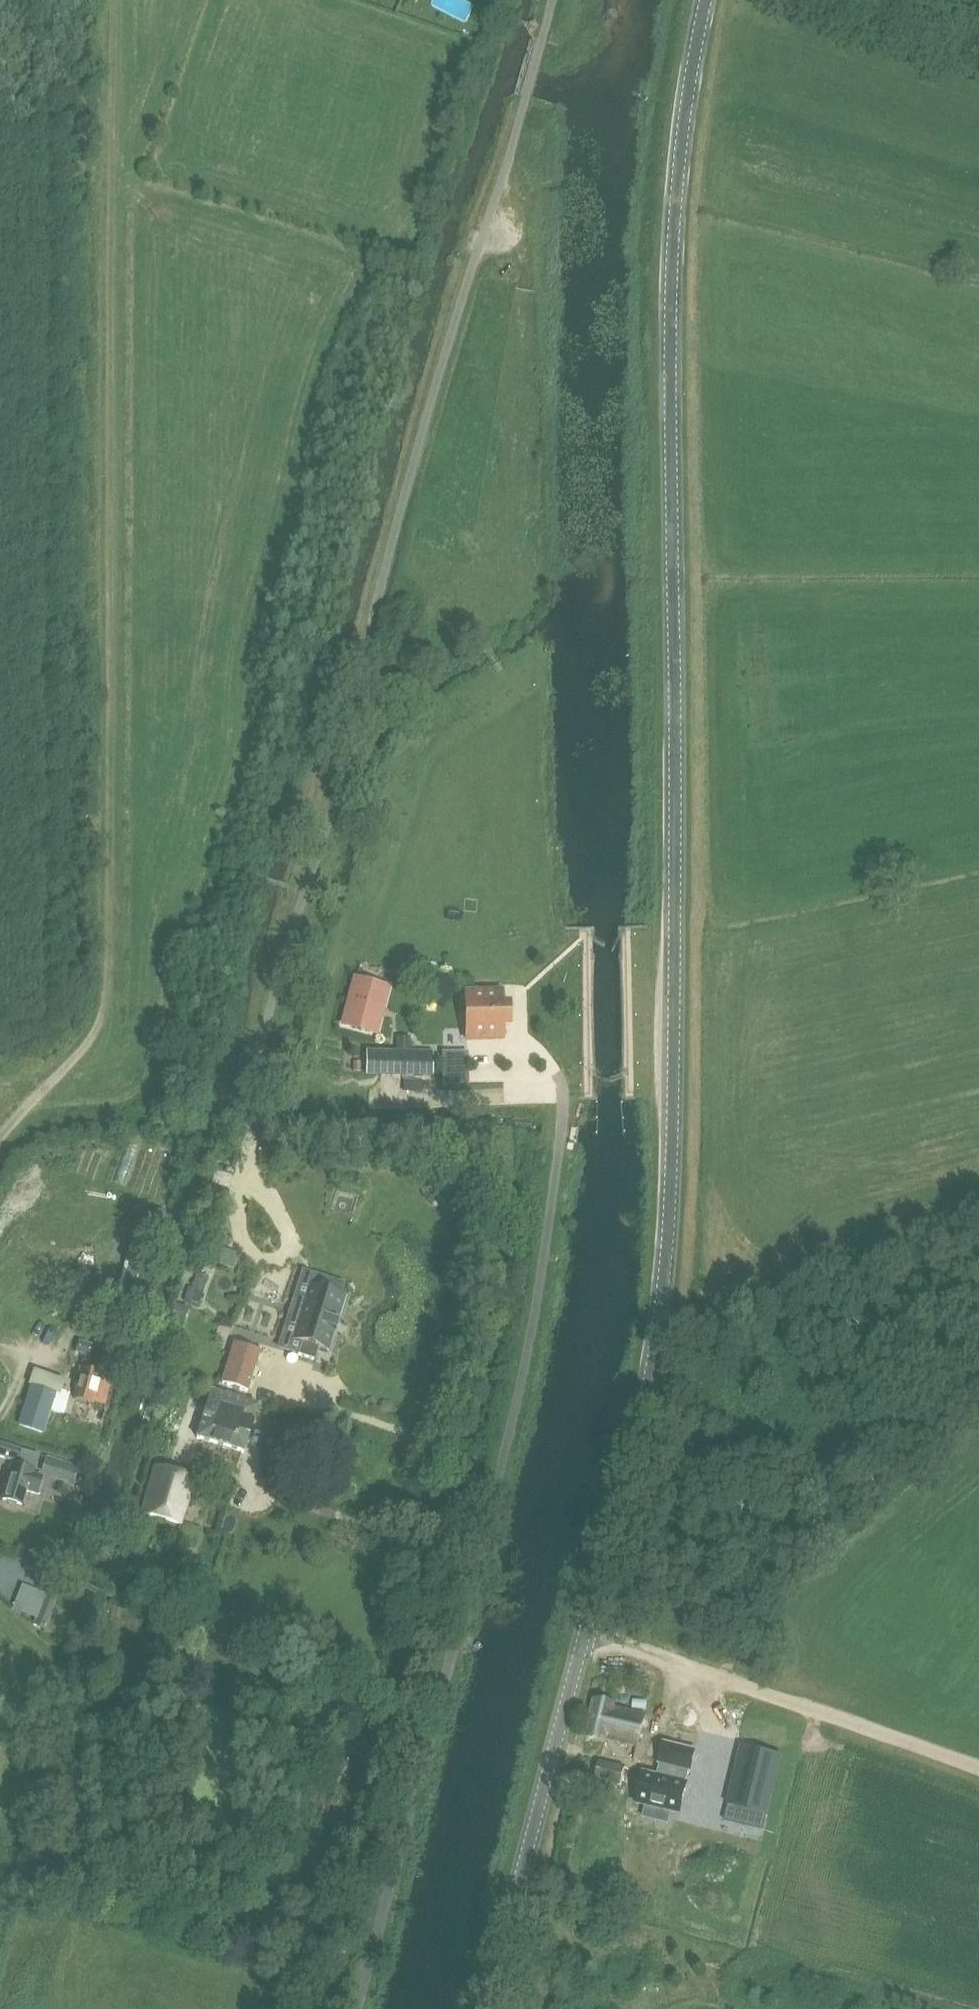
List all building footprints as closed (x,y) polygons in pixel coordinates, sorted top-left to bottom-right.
[(375,1032),(386,990),(355,982),(344,1024),(375,1032)] [(502,1025),(509,1025),(509,1003),(502,1003),(502,990),(465,991),(466,1039),(503,1038),(502,1025)] [(432,1052),(366,1052),(366,1073),(432,1073),(432,1052)] [(466,1052),(442,1053),(443,1085),(467,1084),(466,1052)] [(133,1295),(141,1298),(144,1298),(151,1270),(149,1270),(140,1268),(133,1295)] [(333,1332),(335,1332),(336,1331),(334,1330),(336,1323),(338,1324),(338,1323),(336,1322),(344,1297),(341,1296),(310,1286),(293,1340),(302,1342),(298,1355),(314,1360),(314,1361),(315,1361),(319,1348),(327,1351),(333,1332)] [(187,1306),(179,1304),(175,1303),(167,1334),(171,1335),(179,1337),(187,1306)] [(98,1328),(94,1341),(116,1349),(121,1335),(98,1328)] [(277,1338),(246,1329),(241,1345),(234,1343),(221,1383),(246,1391),(258,1354),(270,1358),(277,1338)] [(74,1399),(92,1404),(92,1402),(104,1404),(113,1369),(83,1361),(74,1399)] [(243,1453),(257,1406),(210,1391),(196,1438),(243,1453)] [(16,1466),(11,1464),(5,1484),(7,1485),(3,1499),(8,1501),(9,1503),(15,1505),(17,1503),(22,1505),(26,1491),(36,1494),(41,1476),(34,1474),(39,1455),(0,1444),(0,1445),(0,1457),(17,1462),(16,1466)] [(74,1481),(78,1466),(67,1463),(62,1478),(74,1481)] [(179,1525),(193,1478),(155,1467),(142,1514),(179,1525)] [(33,1626),(44,1630),(53,1607),(43,1603),(33,1626)] [(604,1723),(643,1734),(652,1704),(602,1690),(591,1731),(601,1734),(604,1723)] [(645,1804),(671,1810),(680,1812),(687,1779),(685,1779),(688,1769),(691,1769),(696,1748),(662,1740),(657,1761),(660,1762),(657,1772),(641,1768),(634,1801),(645,1804)] [(742,1743),(727,1801),(766,1811),(781,1752),(742,1743)]
